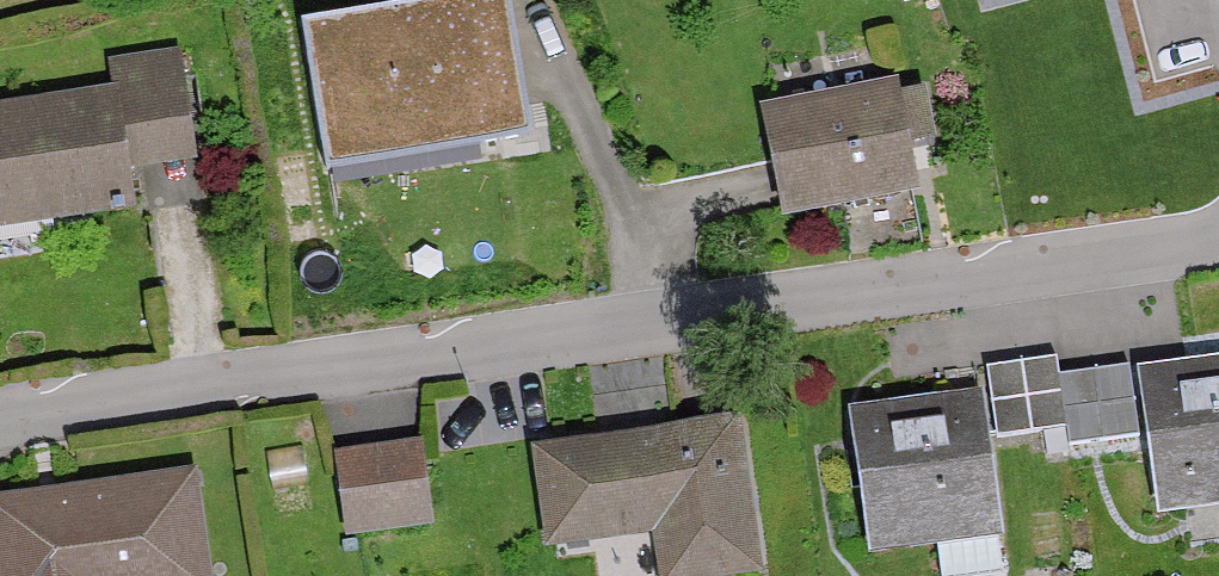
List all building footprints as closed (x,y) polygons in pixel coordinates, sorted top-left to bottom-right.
[(488,4),(313,24),(327,145),(502,125),(488,4)] [(902,92),(772,106),(787,241),(917,226),(902,92)] [(0,113),(0,229),(123,219),(119,172),(194,166),(188,97),(0,113)] [(1151,372),(1155,442),(1160,520),(1218,517),(1218,368),(1151,372)] [(1064,369),(989,374),(990,389),(993,434),(1068,429),(1065,378),(1064,369)] [(1151,372),(1065,378),(1068,429),(1069,447),(1155,442),(1151,372)] [(990,389),(850,398),(860,555),(1000,546),(993,434),(990,389)] [(553,448),(562,548),(665,538),(669,575),(762,575),(747,430),(553,448)] [(427,454),(342,458),(346,541),(431,538),(427,454)] [(0,497),(0,503),(6,575),(201,575),(194,482),(0,497)]
